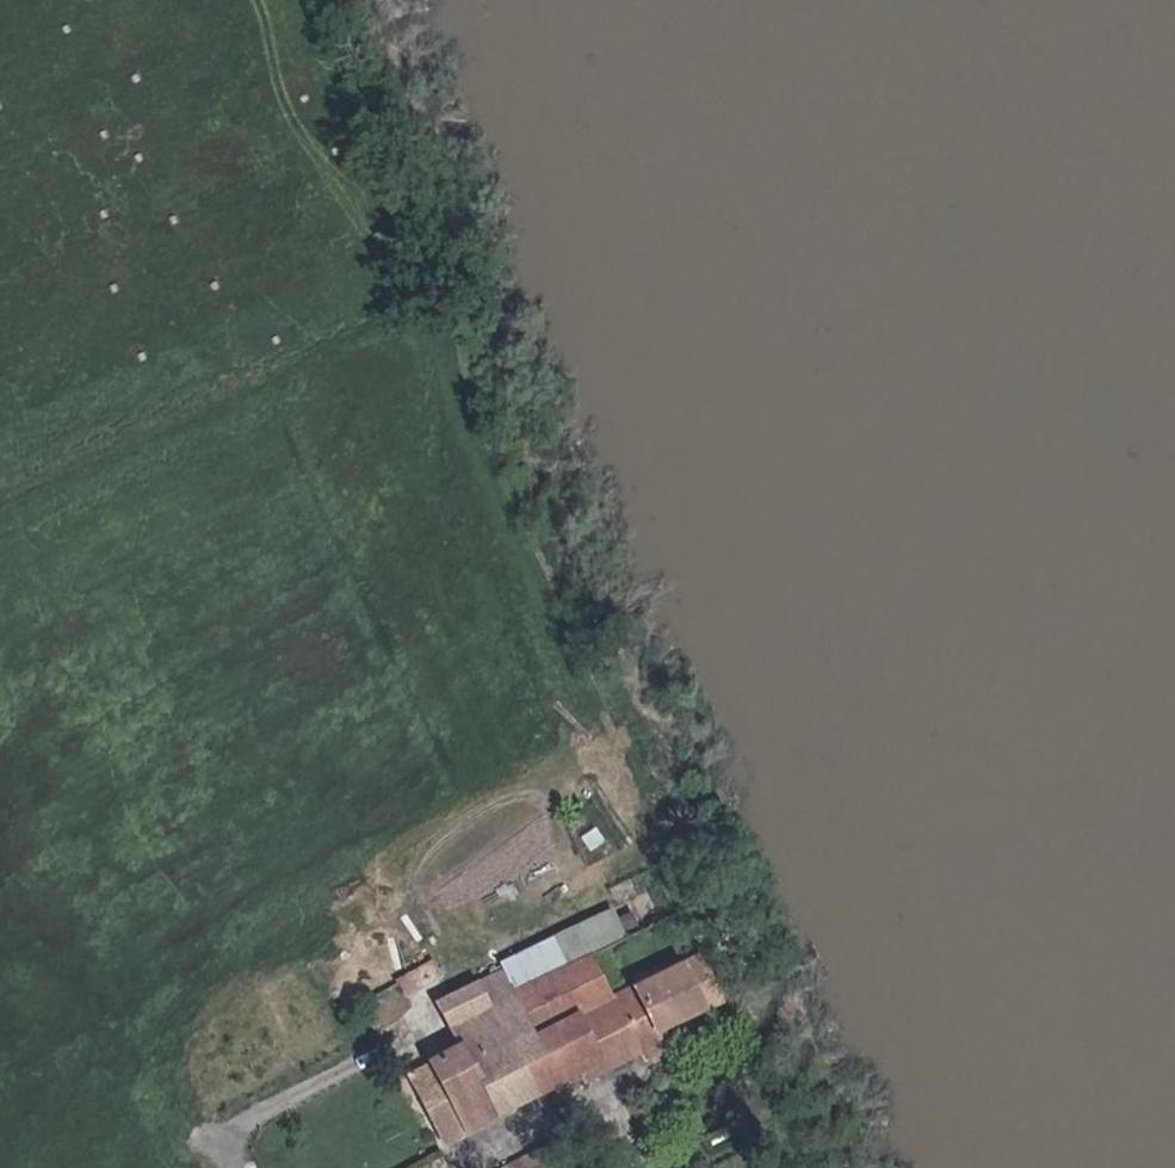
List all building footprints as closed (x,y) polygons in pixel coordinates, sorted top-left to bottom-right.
[(514,1006),(590,965),(627,946),(613,920),(505,974),(504,972),(488,980),(494,990),(502,985),(514,1006)] [(418,951),(404,959),(411,969),(424,961),(418,951)] [(494,990),(438,1020),(461,1062),(433,1077),(436,1082),(412,1094),(452,1162),(586,1087),(592,1096),(652,1063),(647,1053),(653,1050),(633,1012),(669,994),(687,1032),(729,1009),(703,959),(613,1008),(590,965),(514,1006),(502,985),(494,990)] [(653,1050),(687,1032),(669,994),(633,1012),(653,1050)] [(538,1167),(597,1167),(601,1165),(586,1140),(538,1167)]
